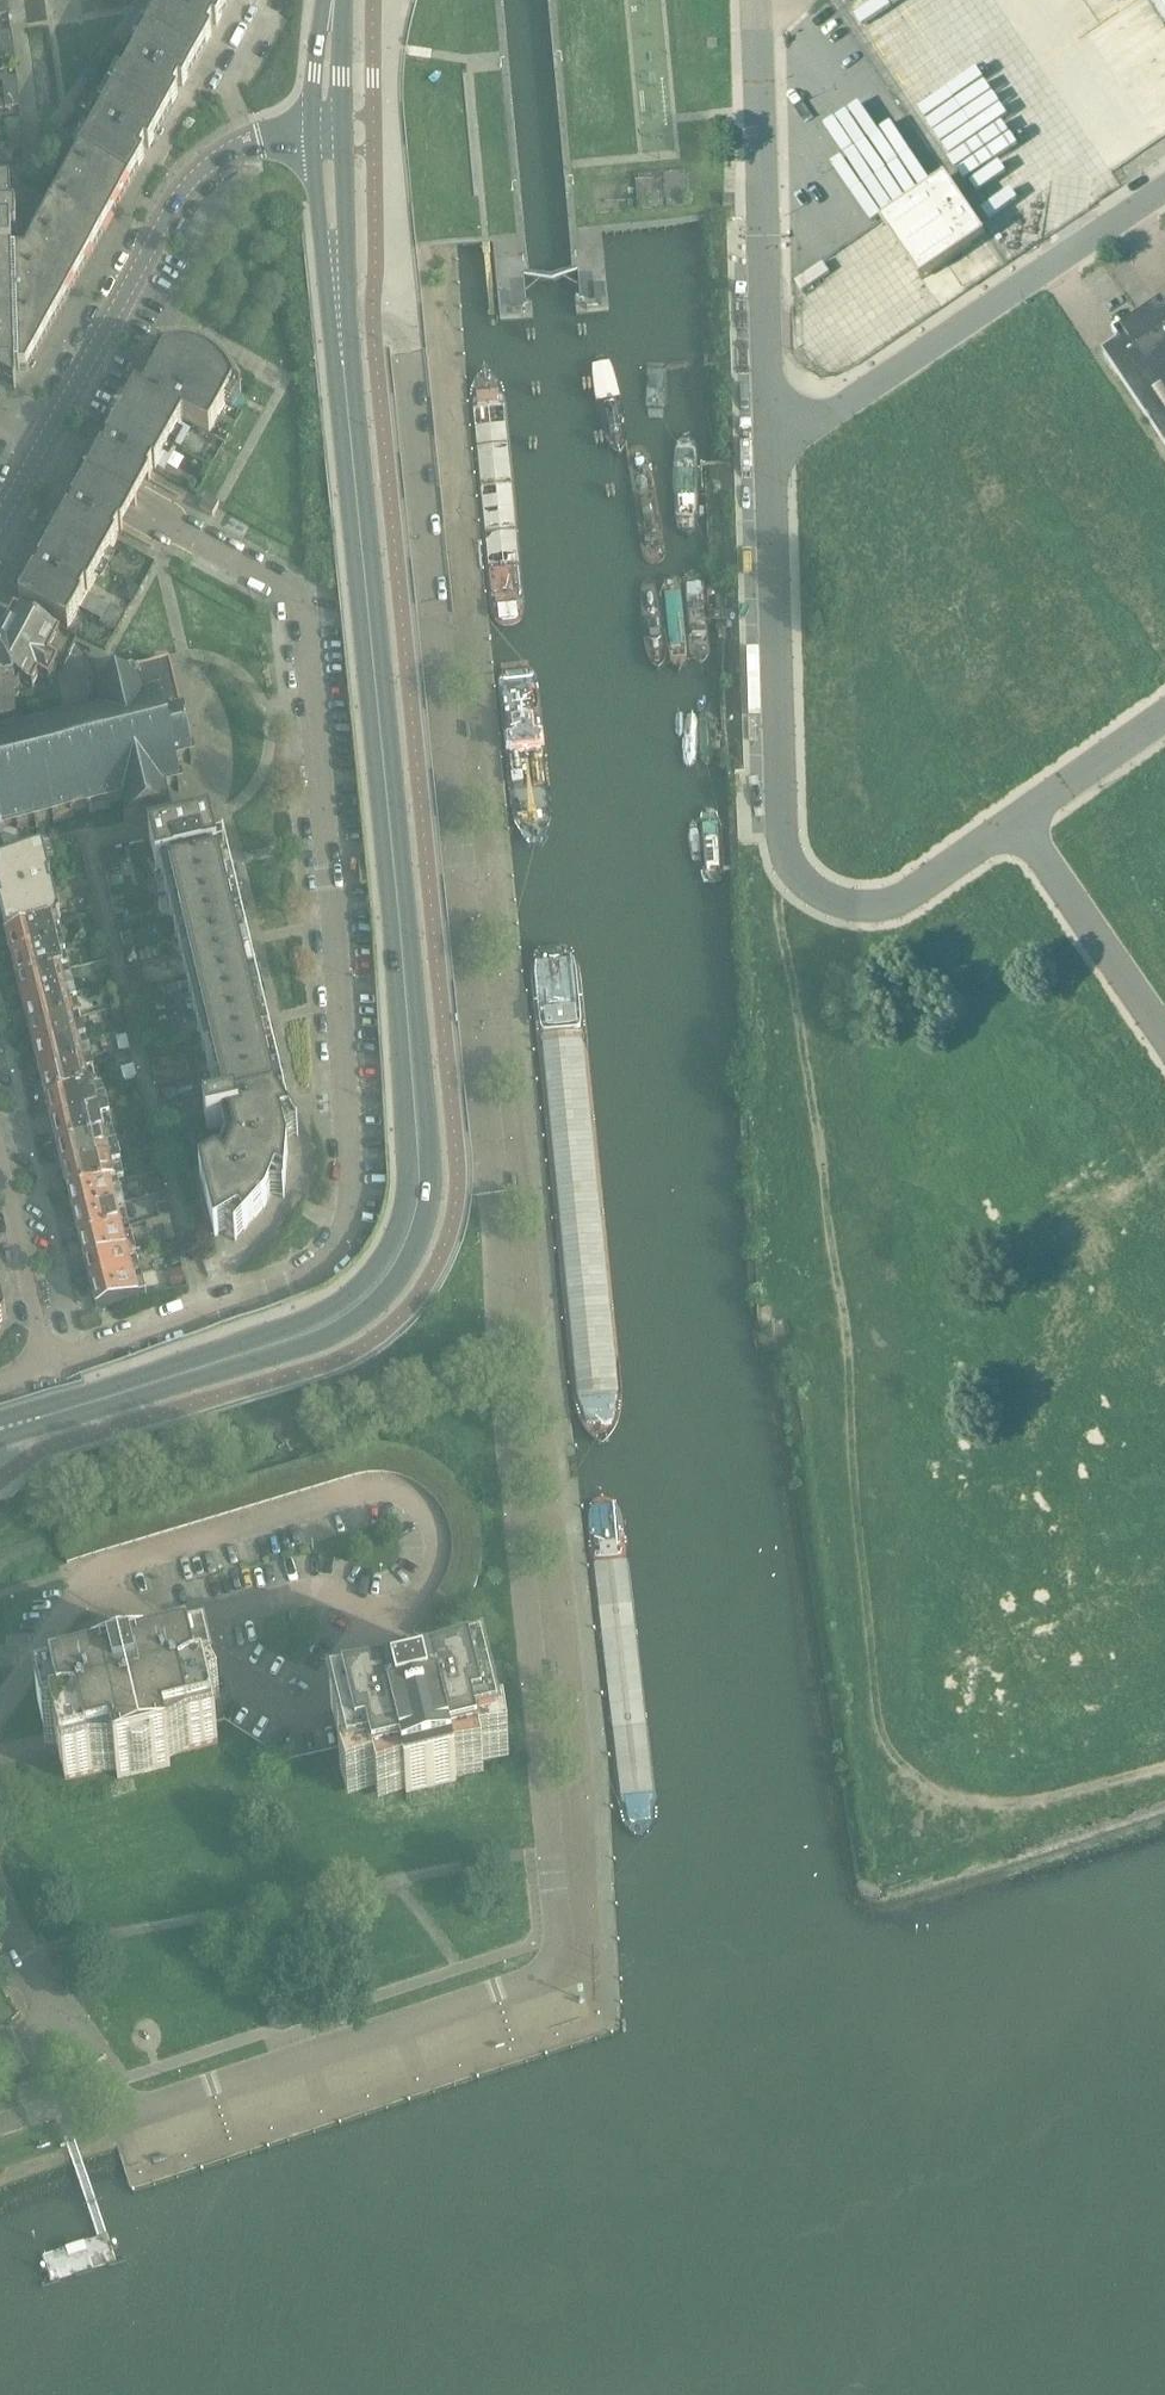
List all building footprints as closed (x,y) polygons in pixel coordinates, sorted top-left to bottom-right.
[(149,34),(198,61),(212,35),(208,33),(213,24),(217,26),(231,0),(167,0),(149,34)] [(0,6),(0,15),(9,14),(8,4),(0,6)] [(14,46),(12,32),(0,33),(0,48),(14,46)] [(198,61),(149,34),(115,96),(164,123),(178,96),(175,94),(179,86),(183,88),(198,61)] [(0,48),(0,51),(1,62),(16,60),(14,46),(0,48)] [(3,80),(5,94),(19,92),(18,78),(3,80)] [(19,92),(5,94),(6,108),(20,107),(19,92)] [(115,96),(79,162),(128,188),(145,158),(141,156),(146,147),(149,149),(164,123),(115,96)] [(8,126),(9,140),(23,139),(22,125),(8,126)] [(23,139),(9,140),(10,154),(24,153),(23,139)] [(79,162),(38,237),(18,237),(17,217),(12,217),(10,179),(0,179),(0,372),(16,372),(27,372),(128,188),(79,162)] [(891,258),(930,317),(996,273),(956,214),(891,258)] [(1164,303),(1139,319),(1164,358),(1164,305),(1164,303)] [(1164,447),(1164,358),(1139,319),(1114,336),(1120,344),(1103,355),(1164,447)] [(120,417),(170,445),(183,421),(209,435),(234,390),(232,385),(229,380),(231,379),(230,378),(228,379),(223,373),(219,369),(221,367),(220,366),(218,368),(214,364),(208,360),(209,358),(207,358),(206,360),(200,357),(194,355),(195,352),(193,352),(193,354),(187,353),(180,352),(180,350),(178,350),(178,352),(172,353),(168,353),(144,397),(135,392),(122,417),(121,417),(120,417)] [(87,478),(87,479),(136,506),(141,503),(149,482),(150,481),(151,480),(149,479),(153,470),(155,471),(170,445),(120,417),(121,418),(108,443),(101,454),(100,455),(90,475),(88,479),(87,478)] [(136,506),(87,479),(86,479),(87,479),(75,503),(74,504),(54,540),(53,540),(53,541),(54,541),(20,601),(19,601),(19,602),(20,602),(20,603),(19,604),(68,630),(83,602),(81,601),(86,593),(88,594),(102,568),(103,568),(104,568),(103,567),(117,541),(115,540),(120,531),(122,533),(122,532),(136,506)] [(200,510),(213,517),(219,506),(206,499),(200,510)] [(0,834),(3,834),(2,829),(17,826),(18,830),(21,830),(20,825),(34,821),(35,826),(39,825),(38,821),(52,817),(53,822),(74,817),(73,813),(88,809),(89,814),(110,809),(109,804),(124,801),(128,819),(124,820),(124,823),(172,812),(172,809),(167,810),(163,791),(178,788),(179,793),(182,792),(175,764),(190,761),(191,766),(194,765),(170,664),(122,675),(97,681),(92,654),(78,647),(16,612),(0,640),(0,834)] [(160,880),(215,1111),(225,1108),(225,1109),(276,1097),(220,864),(216,865),(214,858),(219,857),(211,825),(150,839),(155,860),(158,873),(162,872),(164,879),(160,880)] [(7,933),(60,921),(44,849),(0,859),(0,905),(7,933)] [(7,934),(12,958),(65,945),(60,921),(7,933),(7,934)] [(12,958),(18,982),(71,969),(65,945),(12,958)] [(71,969),(18,982),(24,1005),(77,992),(71,969)] [(24,1005),(29,1028),(82,1016),(77,992),(24,1005)] [(381,998),(380,1014),(395,1015),(395,999),(381,998)] [(110,1011),(114,1026),(123,1023),(119,1008),(110,1011)] [(29,1028),(35,1053),(88,1041),(82,1016),(29,1028)] [(35,1053),(41,1076),(94,1063),(88,1041),(35,1053)] [(94,1063),(41,1076),(46,1098),(94,1087),(99,1086),(94,1063)] [(98,1101),(94,1087),(46,1098),(52,1122),(109,1108),(106,1099),(98,1101)] [(225,1108),(215,1111),(216,1115),(203,1118),(207,1136),(220,1134),(225,1153),(220,1167),(217,1164),(201,1177),(215,1238),(226,1231),(240,1223),(245,1230),(244,1231),(245,1232),(266,1207),(277,1181),(285,1184),(285,1186),(286,1186),(288,1153),(285,1143),(282,1126),(290,1124),(291,1126),(292,1125),(276,1100),(276,1097),(225,1109),(225,1108)] [(52,1122),(57,1145),(106,1133),(103,1120),(111,1118),(109,1108),(52,1122)] [(57,1145),(63,1169),(121,1156),(119,1147),(110,1149),(106,1133),(57,1145)] [(69,1193),(112,1183),(119,1181),(115,1168),(123,1166),(121,1156),(63,1169),(69,1193)] [(69,1193),(75,1216),(125,1204),(123,1195),(115,1197),(112,1183),(69,1193)] [(125,1204),(75,1216),(80,1239),(123,1229),(120,1216),(127,1214),(125,1204)] [(126,1242),(123,1229),(80,1239),(86,1262),(136,1251),(133,1240),(126,1242)] [(138,1260),(136,1251),(86,1262),(91,1285),(134,1275),(131,1262),(138,1260)] [(169,1254),(172,1267),(183,1264),(180,1251),(169,1254)] [(134,1275),(91,1285),(97,1310),(146,1298),(144,1287),(137,1288),(134,1275)] [(142,1675),(125,1664),(112,1668),(101,1685),(45,1698),(65,1781),(116,1769),(118,1779),(171,1766),(169,1756),(218,1744),(210,1710),(220,1705),(214,1693),(215,1693),(206,1659),(204,1660),(198,1662),(198,1661),(142,1675)] [(501,1743),(499,1732),(484,1670),(435,1686),(431,1687),(430,1686),(427,1684),(423,1682),(420,1680),(416,1679),(412,1679),(408,1679),(404,1680),(400,1681),(397,1683),(395,1684),(392,1687),(389,1690),(387,1693),(386,1697),(385,1699),(331,1707),(340,1748),(348,1780),(372,1774),(374,1784),(402,1777),(406,1794),(456,1782),(455,1779),(452,1765),(480,1759),(478,1749),(501,1743)] [(280,2033),(282,2033),(284,2033),(287,2033),(308,2025),(310,2025),(312,2023),(314,2022),(315,2021),(317,2019),(317,2018),(321,2016),(323,2015),(325,2013),(326,2011),(327,2009),(327,2007),(327,2005),(326,2003),(325,2001),(324,2000),(323,1999),(321,1998),(320,1997),(318,1997),(316,1997),(315,1997),(311,1999),(309,1997),(307,1997),(305,1997),(303,1997),(300,1997),(277,2005),(275,2006),(273,2007),(272,2009),(270,2011),(269,2013),(268,2015),(268,2017),(268,2019),(268,2022),(269,2024),(270,2026),(271,2028),(273,2030),(275,2032),(277,2032),(280,2033)]
